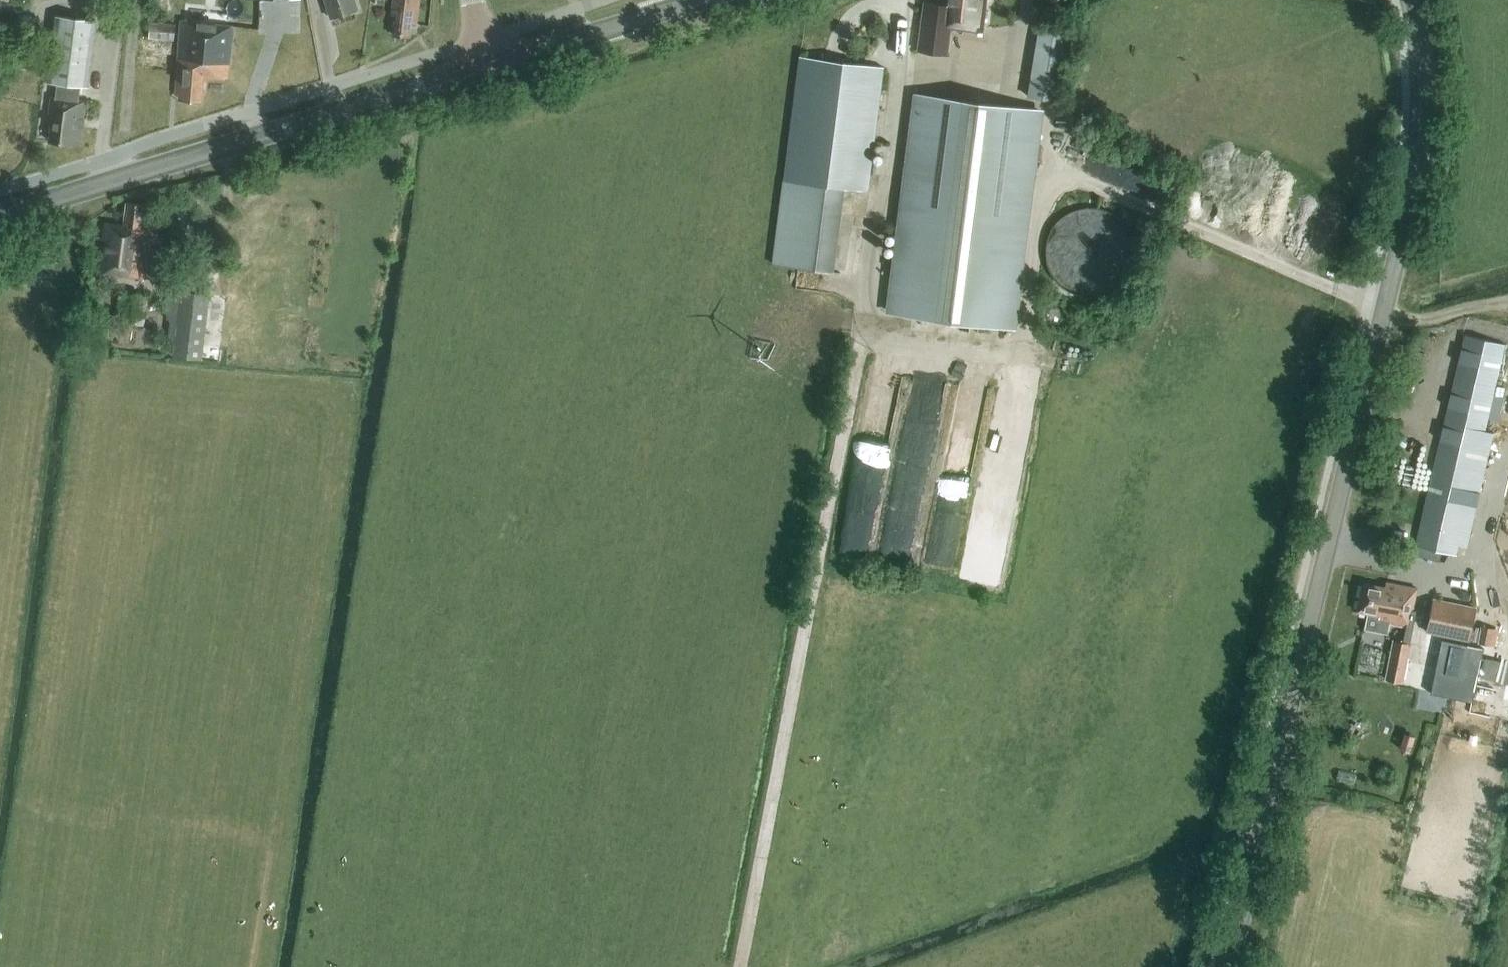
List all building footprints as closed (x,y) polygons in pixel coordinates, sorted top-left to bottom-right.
[(358,8),(355,0),(325,0),(331,17),(358,8)] [(419,0),(393,0),(391,14),(395,14),(393,31),(392,33),(410,35),(410,33),(411,24),(416,24),(419,0)] [(939,1),(929,0),(924,0),(918,49),(949,54),(952,27),(983,31),(987,0),(939,0),(939,1)] [(86,86),(93,18),(54,14),(46,81),(56,82),(54,96),(51,96),(49,114),(52,114),(49,140),(79,144),(84,100),(78,99),(79,85),(86,86)] [(227,77),(233,28),(228,27),(228,25),(181,20),(176,92),(182,93),(181,99),(201,100),(203,74),(227,77)] [(150,38),(175,40),(176,23),(152,21),(150,38)] [(1060,101),(1073,27),(1039,21),(1027,95),(1060,101)] [(867,190),(883,66),(800,56),(784,180),(867,190)] [(1012,327),(1040,111),(918,95),(890,312),(1012,327)] [(157,242),(160,222),(150,221),(152,211),(145,210),(146,204),(127,201),(124,225),(106,222),(99,270),(114,272),(114,275),(145,280),(150,241),(157,242)] [(1101,234),(1105,250),(1098,251),(1100,259),(1115,255),(1113,246),(1123,243),(1120,229),(1101,234)] [(145,325),(148,295),(122,292),(118,321),(145,325)] [(203,359),(210,296),(180,293),(173,356),(203,359)] [(1493,432),(1485,430),(1505,344),(1464,335),(1415,545),(1456,554),(1458,544),(1467,546),(1493,432)] [(912,555),(932,463),(902,456),(882,549),(912,555)] [(941,506),(933,559),(957,563),(964,510),(941,506)] [(1417,588),(1387,581),(1386,584),(1385,584),(1384,587),(1363,582),(1357,611),(1379,615),(1378,619),(1388,621),(1388,623),(1409,627),(1413,609),(1417,588)] [(1433,599),(1427,631),(1454,637),(1468,640),(1482,643),(1495,645),(1498,629),(1482,626),(1481,628),(1472,626),(1476,607),(1433,599)] [(1442,637),(1431,691),(1455,696),(1462,661),(1480,665),(1484,646),(1442,637)] [(1402,681),(1409,643),(1394,640),(1386,678),(1402,681)] [(1406,746),(1417,749),(1422,732),(1411,729),(1406,746)]
